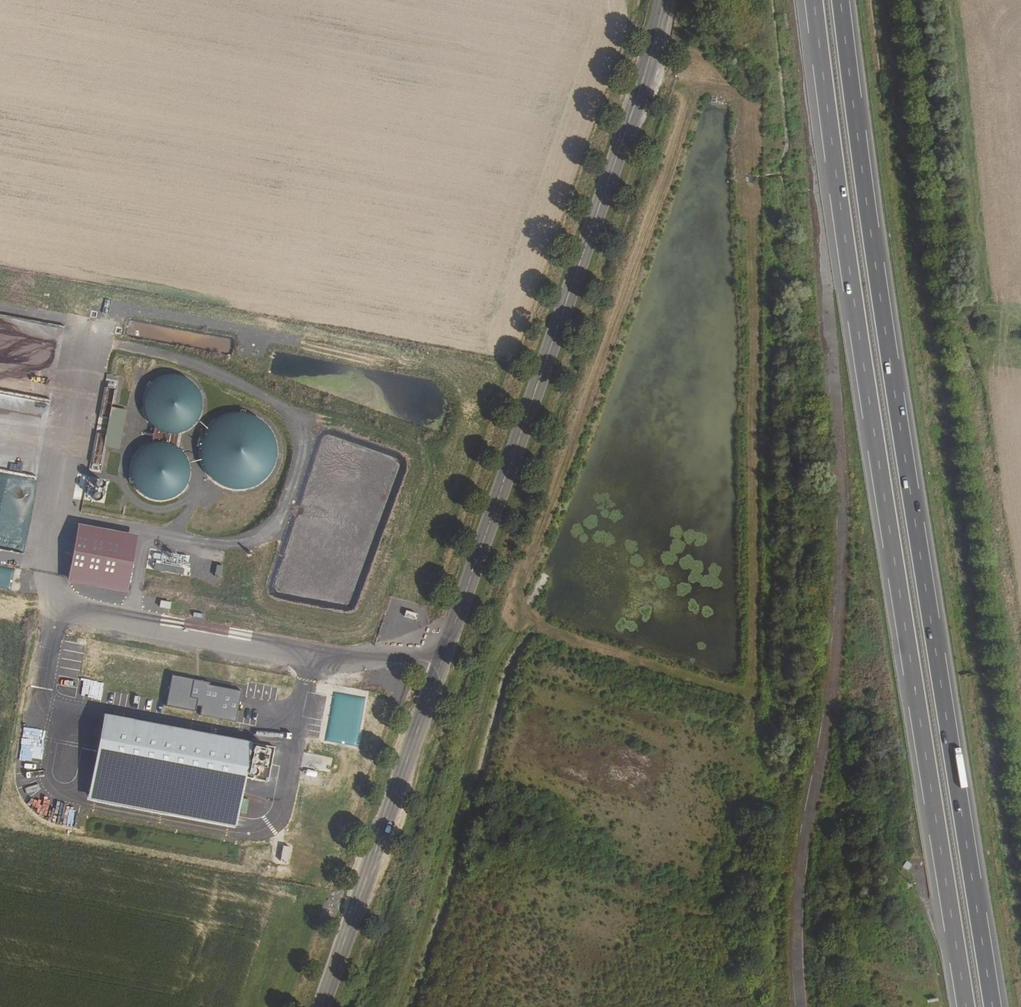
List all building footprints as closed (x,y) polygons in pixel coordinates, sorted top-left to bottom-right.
[(65,326),(0,314),(0,463),(2,463),(3,474),(25,477),(0,481),(0,543),(23,548),(25,539),(15,537),(17,525),(29,523),(65,326)] [(183,432),(191,428),(198,421),(201,412),(202,402),(199,392),(193,384),(185,378),(175,375),(165,376),(155,381),(148,388),(144,397),(143,407),(145,416),(150,424),(157,430),(165,433),(174,434),(183,432)] [(250,489),(261,484),(270,476),(276,465),(278,452),(275,439),(269,427),(258,419),(246,414),(232,414),(220,418),(210,427),(203,438),(200,450),(202,462),(207,474),(215,483),(226,488),(238,491),(250,489)] [(169,501),(178,496),(185,489),(189,480),(190,471),(188,461),(182,453),(175,447),(166,443),(156,443),(147,446),(139,452),(133,460),(131,470),(131,479),(135,488),(142,496),(150,500),(160,502),(169,501)] [(79,520),(68,578),(128,589),(139,532),(79,520)] [(88,799),(236,828),(246,777),(253,742),(105,713),(88,799)] [(359,731),(366,733),(370,717),(364,715),(359,731)] [(275,747),(253,742),(246,777),(268,782),(275,747)]
